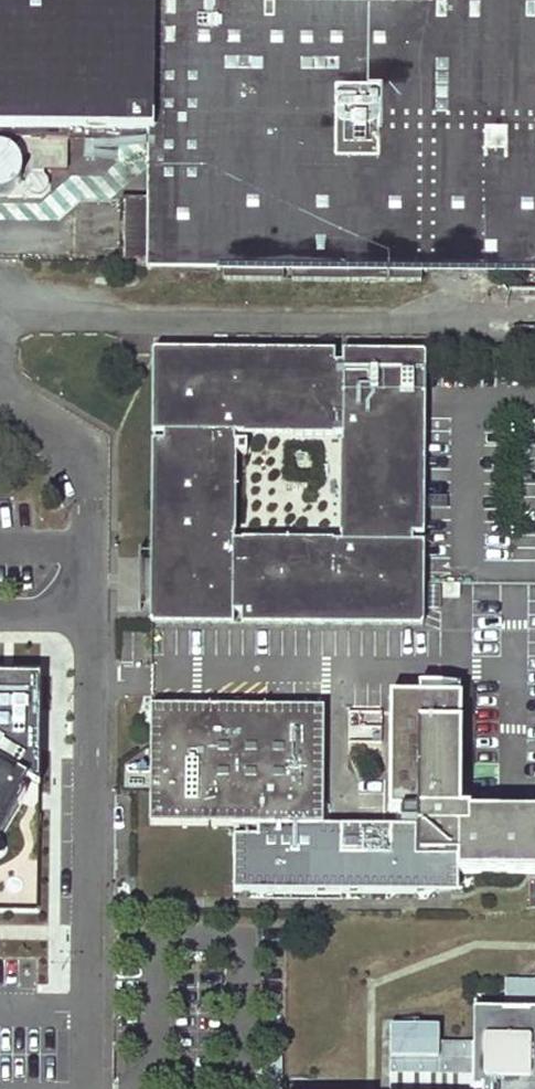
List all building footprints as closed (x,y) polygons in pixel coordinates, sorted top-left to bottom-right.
[(154,132),(154,199),(154,262),(222,262),(222,277),(279,278),(279,263),(290,264),(291,278),(417,279),(418,265),(534,265),(534,0),(0,0),(0,130),(154,132)] [(2,184),(19,173),(0,143),(0,181),(2,184)] [(154,262),(154,199),(118,197),(117,262),(154,262)] [(151,350),(146,625),(422,630),(427,356),(151,350)] [(39,912),(39,673),(0,673),(0,912),(39,912)] [(147,825),(231,825),(231,891),(417,892),(417,884),(457,884),(457,871),(534,872),(534,811),(468,811),(468,807),(459,806),(459,685),(418,684),(418,694),(389,694),(387,809),(416,810),(415,825),(321,825),(321,708),(148,707),(148,767),(147,825)] [(472,1012),(471,1088),(534,1088),(534,1012),(472,1012)]
